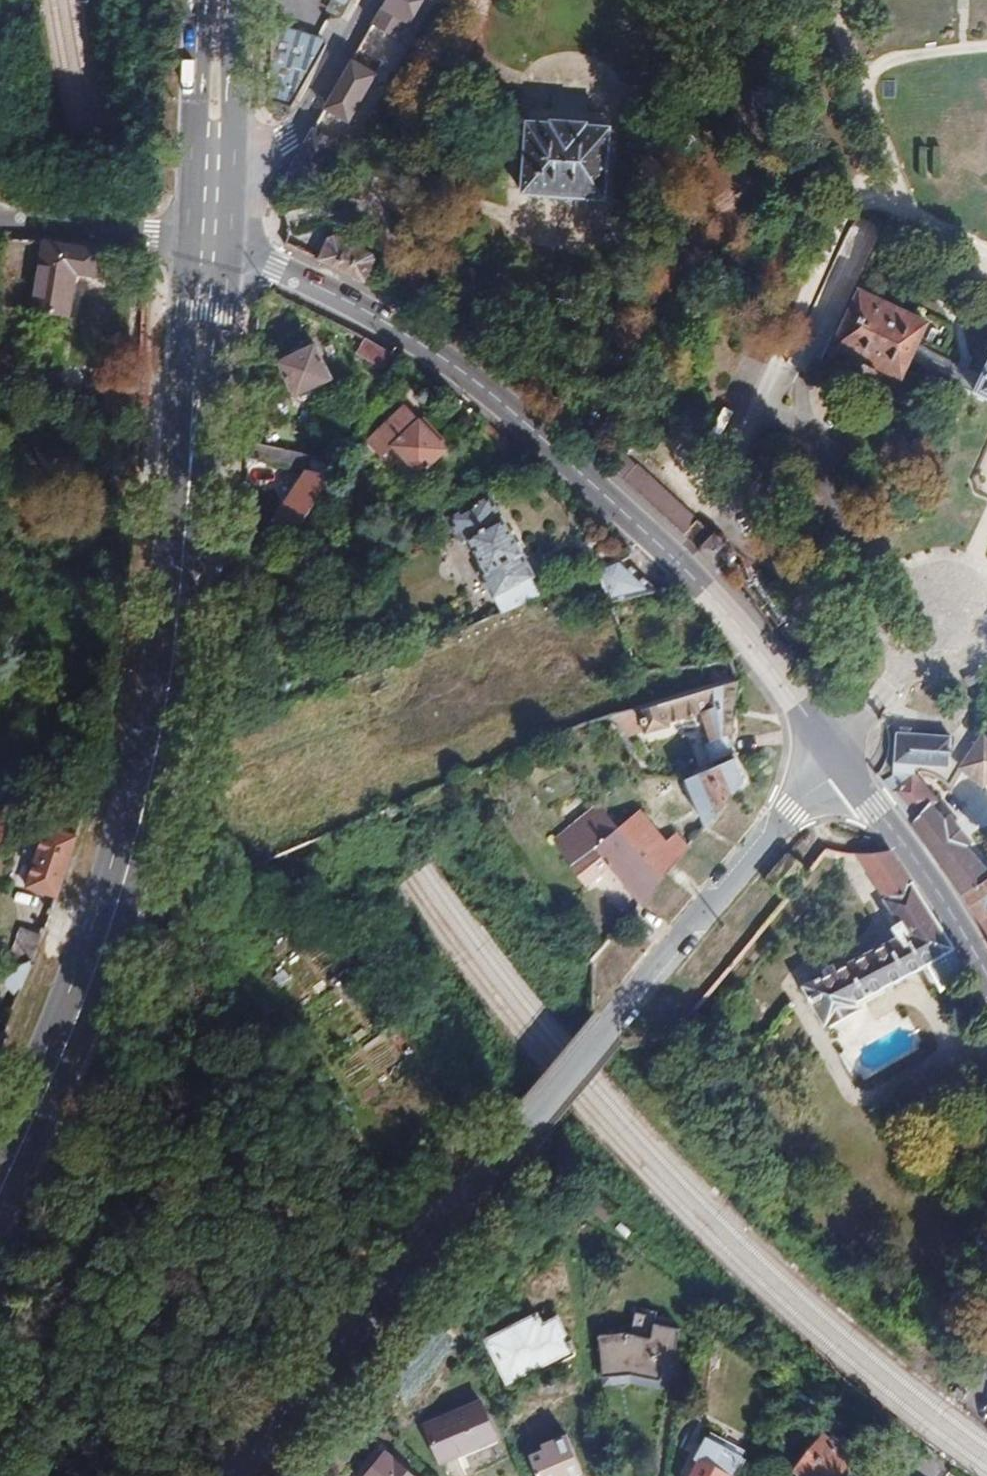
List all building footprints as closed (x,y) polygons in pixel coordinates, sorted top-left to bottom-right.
[(348,6),(337,0),(332,0),(325,13),(334,17),(343,16),(348,6)] [(401,39),(423,0),(386,0),(373,24),(401,39)] [(291,108),(326,46),(324,41),(272,25),(269,102),(291,108)] [(376,75),(352,61),(324,109),(348,123),(376,75)] [(607,114),(534,108),(531,108),(529,110),(528,112),(528,120),(523,193),(604,199),(610,125),(609,125),(609,117),(609,116),(607,114)] [(314,184),(337,144),(313,130),(287,173),(309,185),(314,184)] [(328,239),(318,261),(364,282),(374,260),(372,255),(333,237),(328,239)] [(99,251),(45,241),(33,309),(68,317),(76,273),(95,276),(99,251)] [(917,345),(927,323),(859,291),(833,347),(900,379),(910,360),(917,345)] [(357,354),(394,375),(403,361),(366,339),(357,354)] [(279,362),(296,396),(331,378),(315,345),(279,362)] [(982,376),(917,345),(910,360),(976,390),(982,376)] [(975,392),(986,398),(986,366),(982,376),(976,390),(975,392)] [(406,405),(366,443),(380,457),(393,446),(419,475),(446,449),(420,420),(419,421),(406,405)] [(110,445),(95,442),(94,449),(109,452),(110,445)] [(247,444),(245,462),(307,471),(301,479),(300,479),(272,521),(302,525),(342,460),(247,444)] [(695,548),(709,532),(636,468),(634,470),(617,455),(607,466),(695,548)] [(499,616),(537,600),(527,581),(530,579),(486,500),(447,521),(460,545),(467,542),(484,574),(478,577),(490,601),(491,600),(499,616)] [(699,550),(702,555),(714,567),(716,568),(720,568),(727,562),(733,555),(733,552),(732,549),(721,537),(714,534),(711,534),(700,547),(699,550)] [(626,560),(601,571),(611,598),(658,592),(626,560)] [(964,680),(968,687),(986,679),(983,672),(964,680)] [(710,742),(732,734),(732,714),(733,704),(737,682),(637,711),(617,716),(621,731),(641,725),(644,734),(670,727),(669,723),(701,715),(710,742)] [(882,784),(928,848),(956,824),(950,817),(946,820),(933,806),(938,801),(914,774),(915,773),(929,776),(936,779),(945,784),(950,788),(960,770),(983,788),(986,783),(986,735),(983,732),(959,767),(949,767),(951,737),(921,735),(919,760),(895,758),(893,773),(895,775),(882,784)] [(896,733),(895,758),(919,760),(921,735),(896,733)] [(745,781),(735,758),(686,778),(705,828),(745,781)] [(661,882),(617,829),(599,807),(556,841),(571,863),(568,865),(585,886),(599,875),(597,874),(609,864),(642,904),(661,882)] [(391,822),(386,810),(375,814),(380,826),(391,822)] [(617,829),(661,882),(673,866),(687,850),(676,837),(667,843),(640,810),(617,829)] [(967,836),(956,824),(928,848),(937,861),(967,836)] [(46,826),(26,887),(56,897),(76,836),(46,826)] [(967,836),(937,861),(986,931),(986,869),(967,846),(972,841),(967,836)] [(953,948),(912,883),(890,850),(856,853),(900,921),(891,927),(899,938),(836,970),(833,963),(822,970),(824,976),(803,987),(825,1026),(860,1006),(857,1002),(921,966),(936,994),(968,976),(953,948)] [(20,929),(4,972),(30,961),(32,963),(42,937),(20,929)] [(17,998),(32,963),(30,961),(0,973),(0,980),(17,998)] [(16,1001),(4,995),(0,1003),(0,1009),(11,1014),(16,1001)] [(705,1306),(711,1310),(715,1305),(709,1301),(705,1306)] [(661,1380),(669,1382),(687,1385),(697,1332),(664,1325),(665,1318),(636,1312),(631,1334),(624,1333),(598,1336),(603,1377),(630,1374),(661,1380)] [(541,1325),(536,1315),(485,1340),(506,1383),(531,1370),(534,1376),(575,1355),(573,1351),(576,1349),(569,1336),(566,1337),(556,1318),(541,1325)] [(962,1372),(954,1366),(948,1374),(956,1380),(962,1372)] [(604,1386),(630,1383),(668,1391),(669,1382),(661,1380),(630,1374),(603,1377),(604,1386)] [(457,1455),(497,1439),(481,1401),(425,1425),(440,1462),(457,1455)] [(565,1433),(539,1445),(541,1450),(527,1455),(536,1475),(581,1475),(583,1475),(565,1433)] [(838,1448),(823,1436),(794,1472),(799,1475),(842,1475),(860,1454),(844,1441),(838,1448)] [(498,1443),(497,1439),(457,1455),(459,1459),(498,1443)] [(740,1459),(707,1442),(696,1462),(700,1464),(694,1475),(732,1475),(740,1459)] [(386,1452),(366,1475),(415,1475),(386,1452)]
